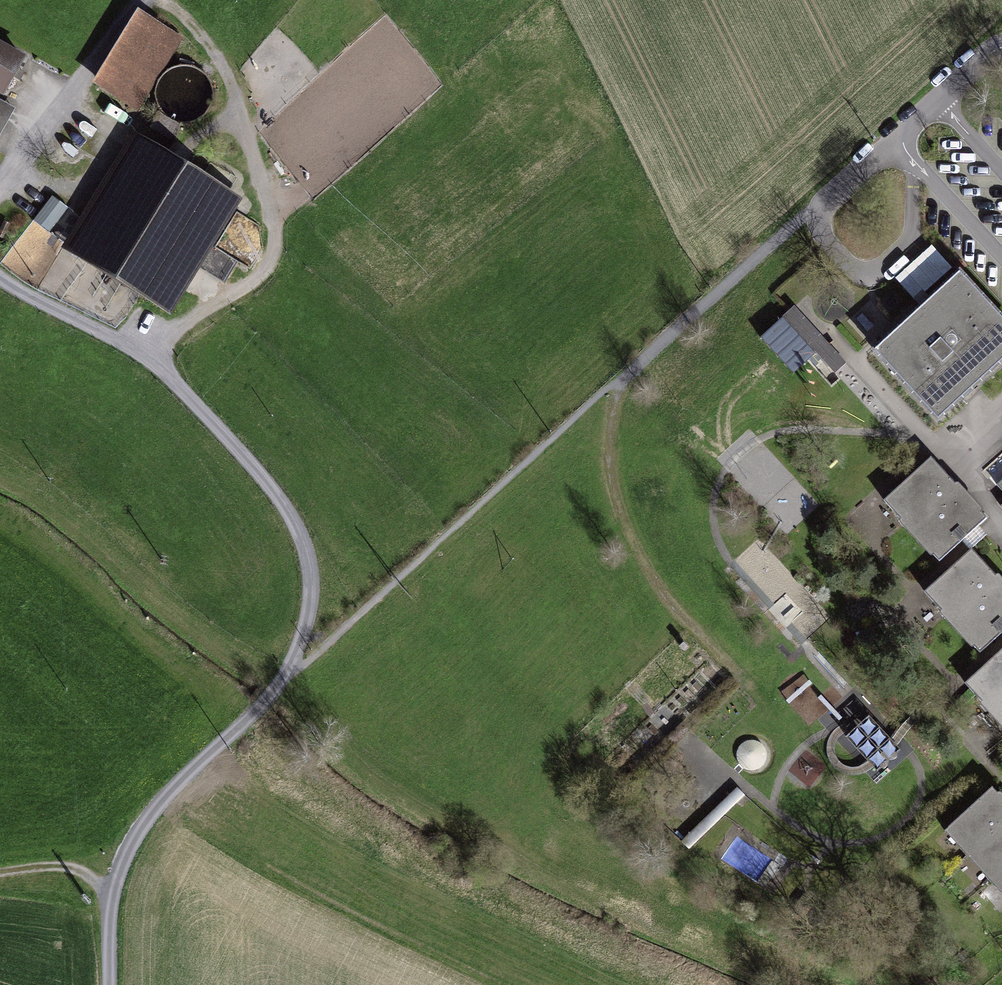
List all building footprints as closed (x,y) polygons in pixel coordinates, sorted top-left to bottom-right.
[(181,34),(141,10),(98,83),(137,106),(181,34)] [(0,47),(0,101),(3,103),(27,62),(0,47)] [(121,126),(58,241),(172,303),(235,188),(121,126)] [(49,234),(67,206),(52,197),(34,225),(49,234)] [(895,282),(915,304),(954,269),(934,247),(895,282)] [(878,346),(939,411),(1001,351),(1001,319),(957,271),(878,346)] [(835,377),(846,366),(795,310),(783,321),(835,377)] [(930,453),(880,497),(934,557),(984,514),(930,453)] [(987,480),(1001,497),(1001,466),(987,480)] [(920,588),(983,655),(1001,637),(1001,578),(968,543),(920,588)] [(967,688),(1001,725),(1001,655),(967,688)] [(738,754),(739,769),(766,769),(766,753),(738,754)] [(1001,896),(1001,789),(992,777),(939,822),(1001,896)]
